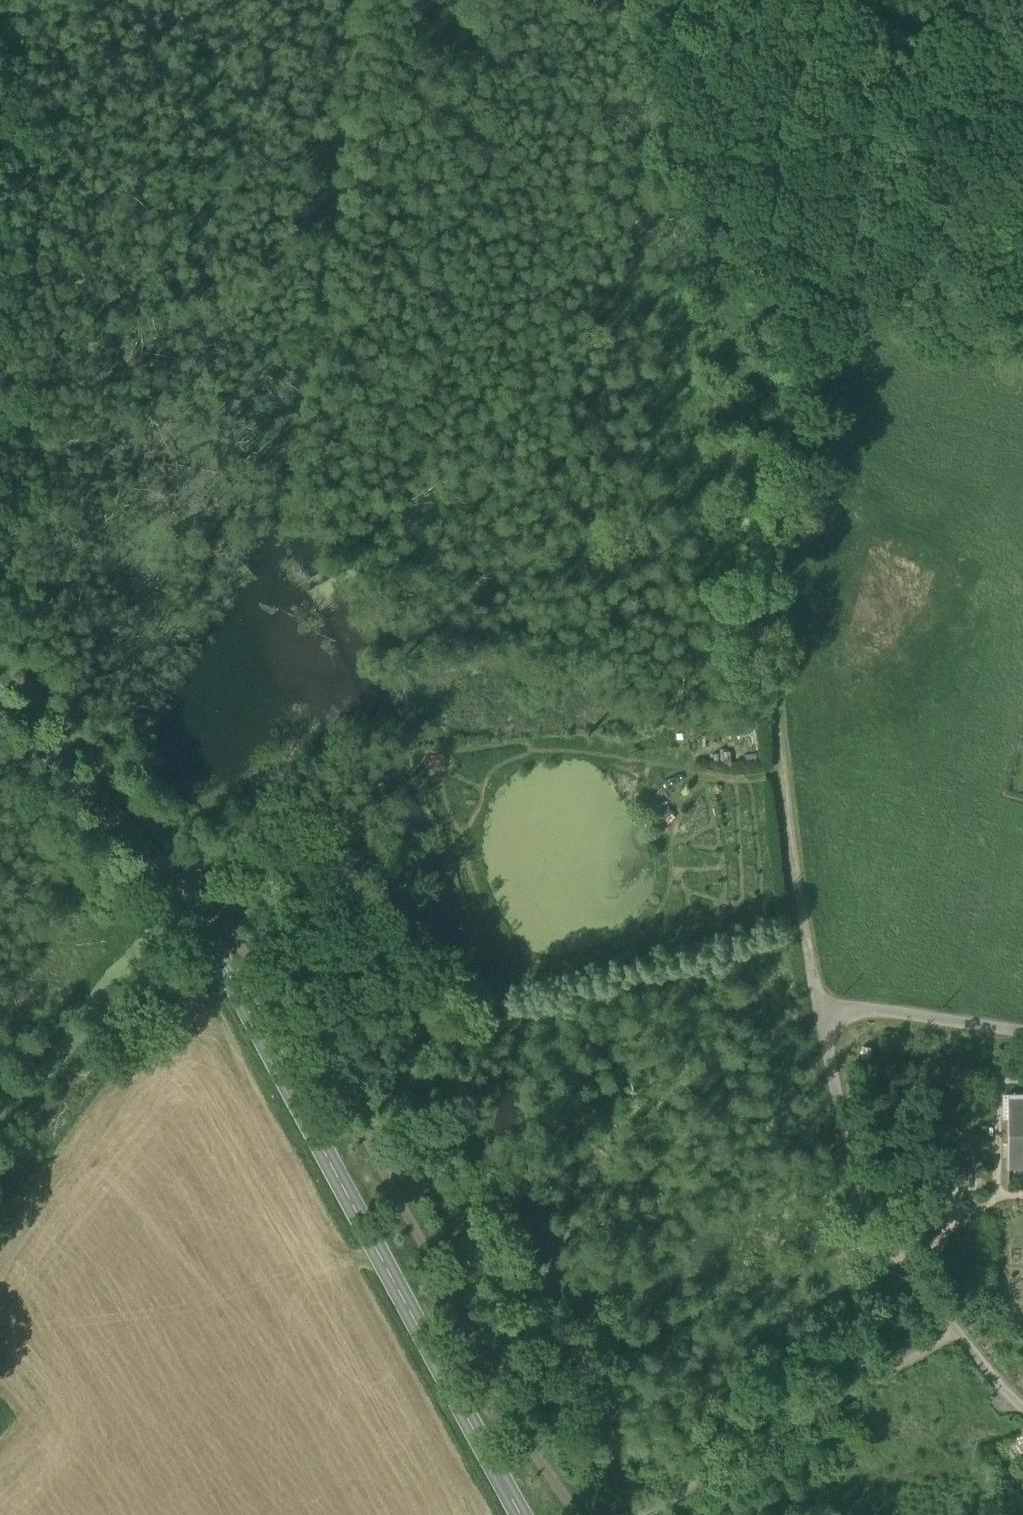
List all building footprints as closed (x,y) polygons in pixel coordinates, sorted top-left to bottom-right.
[(871,1048),(862,1047),(861,1059),(869,1060),(871,1048)] [(1022,1165),(1022,1095),(1007,1095),(1007,1165),(1022,1165)]
